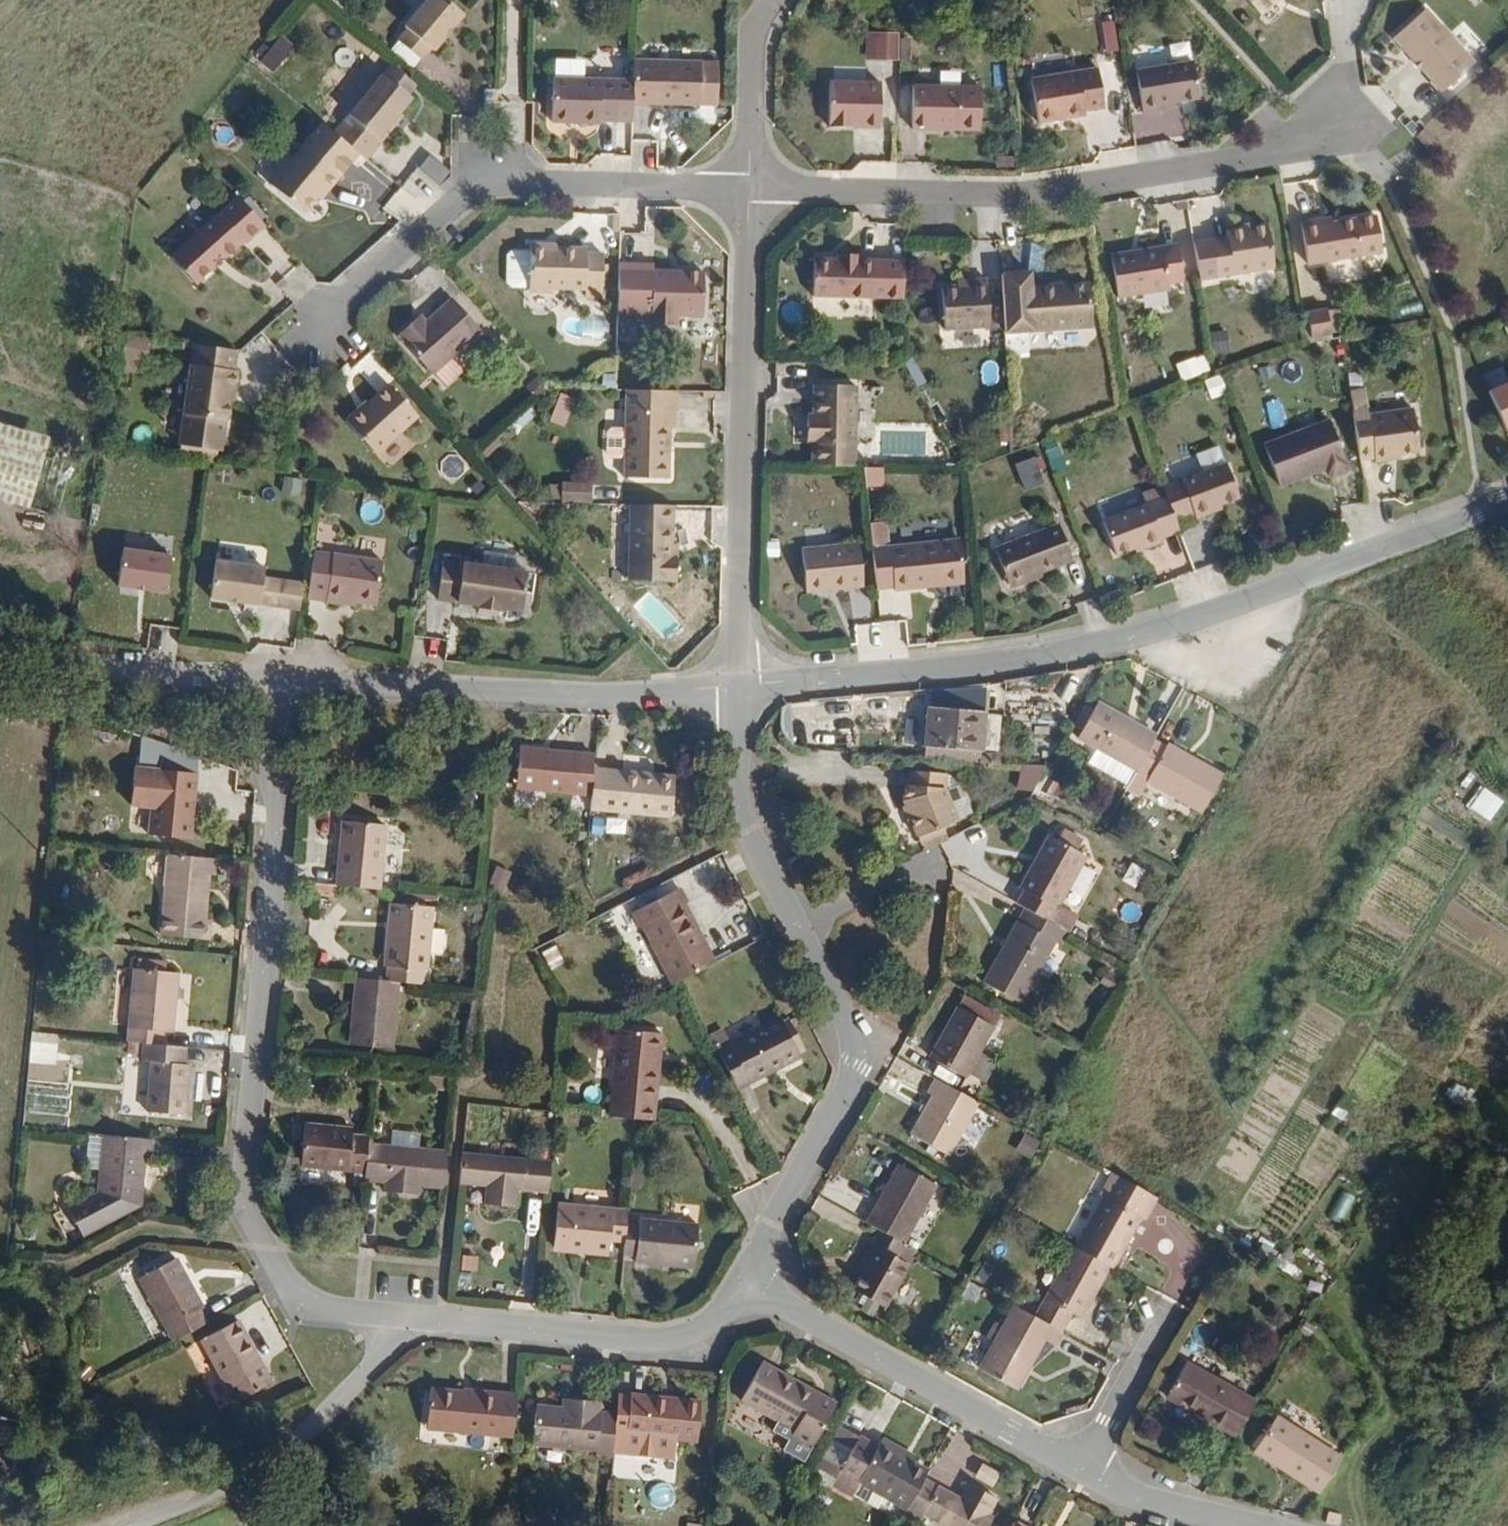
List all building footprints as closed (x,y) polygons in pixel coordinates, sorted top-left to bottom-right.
[(460,9),(449,0),(418,0),(400,21),(403,24),(393,35),(417,54),(426,43),(429,46),(460,9)] [(1253,21),(1276,0),(1234,0),(1253,21)] [(1465,61),(1416,7),(1383,37),(1421,78),(1419,80),(1430,93),(1465,61)] [(899,58),(900,30),(867,30),(867,57),(899,58)] [(1172,48),(1136,53),(1138,65),(1174,61),(1172,48)] [(697,108),(699,64),(632,62),(630,109),(646,109),(647,105),(697,108)] [(1187,101),(1182,64),(1124,71),(1129,114),(1148,111),(1147,105),(1161,104),(1187,101)] [(1092,106),(1087,66),(1066,68),(1071,108),(1092,106)] [(1066,68),(1018,73),(1024,118),(1071,112),(1071,108),(1066,68)] [(373,134),(394,109),(406,94),(377,69),(327,129),(359,156),(375,137),(373,134)] [(870,124),(871,78),(819,77),(818,123),(843,123),(843,119),(854,119),(854,124),(870,124)] [(615,123),(616,81),(551,79),(549,124),(597,125),(597,122),(615,123)] [(969,124),(970,81),(902,79),(901,123),(918,123),(918,119),(929,120),(929,124),(969,124)] [(375,137),(397,111),(394,109),(373,134),(375,137)] [(1430,137),(1416,121),(1407,130),(1421,144),(1430,137)] [(1430,137),(1421,144),(1423,147),(1432,139),(1430,137)] [(333,174),(295,143),(263,181),(297,210),(310,194),(318,184),(322,187),(333,174)] [(314,197),(322,187),(318,184),(310,194),(314,197)] [(188,282),(235,239),(237,242),(258,224),(231,194),(164,255),(188,282)] [(1373,249),(1367,213),(1323,220),(1309,222),(1307,216),(1292,218),(1298,261),(1373,249)] [(1323,220),(1322,214),(1307,216),(1309,222),(1323,220)] [(1265,265),(1258,221),(1245,223),(1233,225),(1216,227),(1217,235),(1203,237),(1208,274),(1265,265)] [(1161,286),(1160,280),(1175,278),(1169,241),(1103,251),(1109,293),(1161,286)] [(528,243),(528,250),(527,286),(532,291),(546,291),(550,288),(583,288),(583,296),(600,296),(601,253),(584,253),(584,247),(554,247),(544,247),(544,243),(528,243)] [(527,286),(528,250),(510,250),(505,255),(504,281),(508,286),(527,286)] [(868,299),(870,262),(854,261),(855,255),(832,254),(832,259),(809,259),(807,296),(868,299)] [(701,315),(703,272),(680,271),(680,275),(669,275),(669,270),(652,269),(652,265),(617,263),(615,312),(649,314),(649,324),(673,325),(674,315),(701,315)] [(1085,325),(1083,281),(1058,282),(1058,287),(1049,287),(1048,282),(1024,283),(1024,269),(995,270),(998,328),(1085,325)] [(988,328),(987,281),(969,282),(970,286),(940,287),(942,330),(988,328)] [(455,349),(477,329),(449,296),(422,319),(415,325),(410,319),(394,332),(427,372),(428,371),(455,349)] [(1316,309),(1316,307),(1297,311),(1300,336),(1320,333),(1320,332),(1316,309)] [(1329,329),(1326,307),(1316,309),(1320,332),(1329,329)] [(422,319),(417,313),(410,319),(415,325),(422,319)] [(438,383),(465,360),(455,349),(428,371),(438,383)] [(236,394),(237,377),(233,377),(235,356),(191,352),(181,453),(225,458),(230,407),(231,394),(236,394)] [(1507,424),(1507,385),(1493,391),(1507,424)] [(843,469),(846,389),(804,387),(803,417),(803,427),(797,427),(796,445),(802,445),(801,468),(843,469)] [(369,458),(411,420),(382,388),(361,407),(354,413),(353,412),(339,425),(369,458)] [(662,478),(663,447),(660,447),(661,427),(669,427),(670,390),(620,388),(616,477),(662,478)] [(1421,450),(1415,408),(1370,414),(1369,407),(1354,410),(1361,459),(1375,457),(1376,461),(1393,458),(1392,454),(1421,450)] [(1346,466),(1329,420),(1263,444),(1279,487),(1324,469),(1327,476),(1331,477),(1345,473),(1346,470),(1346,466)] [(41,441),(0,428),(0,506),(19,513),(41,441)] [(1242,495),(1229,462),(1166,486),(1169,495),(1178,520),(1197,513),(1199,517),(1217,510),(1215,506),(1242,495)] [(1178,520),(1169,495),(1104,519),(1117,553),(1145,543),(1147,548),(1164,541),(1163,536),(1182,529),(1178,520)] [(95,521),(97,501),(89,500),(88,518),(87,521),(95,521)] [(663,556),(664,506),(621,504),(619,581),(667,582),(668,556),(663,556)] [(1068,555),(1056,524),(992,548),(1005,584),(1052,567),(1054,560),(1068,555)] [(963,584),(960,540),(871,547),(874,588),(891,586),(891,590),(963,584)] [(862,580),(859,544),(801,548),(805,592),(848,588),(847,581),(862,580)] [(1052,567),(1070,560),(1068,555),(1054,560),(1052,567)] [(381,605),(385,561),(335,556),(331,604),(347,605),(348,602),(360,603),(381,605)] [(515,604),(518,565),(433,557),(429,596),(471,600),(471,603),(493,605),(493,602),(515,604)] [(263,575),(264,566),(216,560),(212,597),(260,603),(263,575)] [(176,602),(179,564),(130,561),(127,598),(176,602)] [(276,577),(263,575),(260,603),(273,604),(276,577)] [(303,580),(276,577),(273,604),(300,607),(303,580)] [(862,587),(862,580),(847,581),(848,588),(862,587)] [(990,688),(932,686),(931,706),(990,707),(990,688)] [(1151,727),(1155,721),(1090,687),(1071,723),(1135,756),(1151,727)] [(964,758),(967,717),(912,713),(909,753),(964,758)] [(1224,759),(1165,729),(1163,733),(1151,727),(1135,756),(1125,774),(1137,781),(1144,766),(1204,797),(1224,759)] [(581,782),(583,739),(543,737),(543,743),(516,741),(513,778),(581,782)] [(140,765),(198,767),(199,745),(141,742),(140,765)] [(658,805),(660,764),(637,763),(638,769),(613,767),(613,762),(586,760),(583,800),(658,805)] [(1049,783),(1055,770),(1044,764),(1037,777),(1049,783)] [(1025,784),(1033,768),(1010,769),(1010,784),(1025,784)] [(164,790),(165,780),(152,778),(150,788),(164,790)] [(951,827),(937,795),(938,780),(901,778),(901,793),(897,793),(896,808),(900,816),(903,815),(906,823),(903,824),(912,844),(951,827)] [(180,813),(182,792),(164,790),(150,788),(146,827),(185,831),(187,813),(180,813)] [(187,813),(189,793),(182,792),(180,813),(187,813)] [(372,884),(378,818),(334,815),(328,881),(372,884)] [(1063,902),(1091,849),(1054,830),(1026,883),(1030,885),(1022,901),(1031,906),(1074,927),(1076,929),(1084,912),(1063,902)] [(192,912),(197,867),(203,868),(205,852),(163,847),(152,928),(199,934),(202,914),(192,912)] [(716,959),(684,898),(686,897),(679,883),(631,908),(638,922),(641,920),(672,981),(685,974),(716,959)] [(426,962),(433,900),(388,895),(381,957),(385,957),(383,975),(394,976),(419,979),(421,961),(426,962)] [(1028,1002),(1061,938),(1067,942),(1074,927),(1031,906),(992,983),(1028,1002)] [(1115,940),(1119,931),(1108,925),(1104,934),(1115,940)] [(433,927),(433,951),(445,951),(445,927),(433,927)] [(164,1027),(171,968),(162,966),(163,954),(135,951),(126,1037),(141,1038),(156,1040),(158,1026),(164,1027)] [(1121,985),(1127,974),(1115,967),(1109,978),(1121,985)] [(387,1037),(394,976),(383,975),(349,971),(345,1009),(353,1010),(351,1033),(387,1037)] [(978,1077),(1003,1028),(965,1008),(952,1035),(955,1036),(943,1060),(978,1077)] [(351,1033),(353,1010),(345,1009),(343,1033),(351,1033)] [(804,1051),(783,1013),(740,1036),(730,1019),(714,1027),(742,1080),(787,1056),(789,1060),(804,1051)] [(656,1120),(665,1027),(619,1023),(610,1115),(634,1118),(656,1120)] [(175,1110),(181,1059),(177,1058),(179,1042),(156,1040),(141,1038),(139,1056),(147,1057),(141,1106),(175,1110)] [(957,1161),(989,1103),(945,1079),(937,1093),(943,1096),(919,1140),(957,1161)] [(1349,1109),(1355,1099),(1345,1092),(1339,1103),(1349,1109)] [(1343,1118),(1349,1109),(1339,1103),(1333,1112),(1343,1118)] [(365,1136),(366,1130),(349,1128),(350,1122),(297,1116),(293,1158),(362,1165),(365,1136)] [(81,1228),(138,1196),(143,1149),(149,1149),(151,1132),(102,1126),(96,1184),(66,1200),(81,1228)] [(442,1180),(446,1144),(365,1136),(362,1165),(361,1173),(377,1175),(376,1182),(403,1185),(404,1176),(416,1177),(442,1180)] [(521,1184),(524,1153),(464,1147),(462,1178),(486,1180),(484,1198),(513,1200),(514,1183),(521,1184)] [(529,1184),(532,1154),(524,1153),(521,1184),(529,1184)] [(549,1186),(552,1156),(532,1154),(529,1184),(549,1186)] [(910,1241),(942,1181),(903,1159),(870,1219),(885,1227),(910,1241)] [(1120,1263),(1149,1211),(1152,1213),(1162,1195),(1157,1193),(1118,1172),(1108,1189),(1114,1192),(1085,1245),(1120,1263)] [(415,1186),(416,1177),(404,1176),(403,1185),(415,1186)] [(628,1218),(628,1207),(570,1202),(567,1247),(609,1250),(610,1237),(627,1238),(628,1218)] [(700,1262),(702,1217),(641,1213),(641,1219),(628,1218),(627,1238),(626,1250),(638,1251),(638,1258),(700,1262)] [(893,1306),(917,1262),(916,1261),(923,1247),(910,1241),(885,1227),(878,1240),(883,1243),(866,1274),(859,1288),(883,1301),(893,1306)] [(866,1274),(883,1243),(878,1240),(860,1271),(866,1274)] [(1106,1288),(1120,1263),(1085,1245),(1081,1243),(1044,1311),(1072,1326),(1083,1307),(1089,1310),(1103,1286),(1106,1288)] [(197,1307),(170,1255),(132,1275),(167,1341),(201,1323),(193,1309),(197,1307)] [(883,1301),(859,1288),(854,1296),(879,1310),(883,1301)] [(1029,1383),(1056,1333),(1067,1340),(1074,1327),(1072,1326),(1044,1311),(1026,1302),(1016,1320),(1007,1337),(993,1363),(1029,1383)] [(1007,1337),(1016,1320),(1008,1316),(999,1333),(1007,1337)] [(252,1354),(233,1317),(195,1337),(228,1400),(260,1383),(246,1357),(252,1354)] [(266,1380),(252,1354),(246,1357),(260,1383),(266,1380)] [(825,1412),(804,1401),(807,1395),(751,1365),(731,1404),(785,1433),(783,1438),(805,1449),(825,1412)] [(1227,1440),(1245,1404),(1176,1370),(1159,1404),(1186,1417),(1195,1422),(1192,1427),(1213,1437),(1215,1433),(1227,1440)] [(502,1441),(505,1399),(451,1395),(451,1398),(415,1395),(412,1434),(502,1441)] [(828,1406),(807,1395),(804,1401),(825,1412),(828,1406)] [(685,1444),(689,1405),(674,1403),(674,1410),(632,1406),(633,1400),(619,1398),(615,1438),(685,1444)] [(674,1410),(674,1403),(633,1400),(632,1406),(674,1410)] [(602,1463),(606,1416),(586,1414),(587,1405),(558,1402),(557,1412),(551,1411),(524,1409),(521,1448),(585,1453),(585,1461),(602,1463)] [(1336,1457),(1268,1416),(1246,1452),(1314,1493),(1318,1486),(1336,1457)] [(1192,1427),(1195,1422),(1186,1417),(1184,1423),(1192,1427)] [(20,1477),(17,1473),(13,1472),(18,1450),(13,1449),(19,1424),(0,1419),(0,1514),(2,1514),(7,1493),(13,1494),(17,1491),(20,1477)] [(912,1465),(876,1446),(874,1449),(836,1429),(814,1471),(829,1480),(832,1474),(836,1477),(829,1489),(851,1501),(853,1498),(860,1485),(884,1498),(907,1510),(923,1480),(926,1473),(912,1465)] [(915,1459),(879,1440),(876,1446),(912,1465),(915,1459)] [(996,1498),(968,1483),(960,1500),(923,1480),(907,1510),(904,1515),(918,1522),(921,1515),(942,1525),(989,1525),(994,1517),(987,1513),(996,1498)] [(877,1511),(884,1498),(860,1485),(853,1498),(877,1511)] [(918,1522),(904,1515),(900,1523),(905,1525),(916,1525),(918,1522)] [(1348,1518),(1335,1516),(1333,1525),(1346,1525),(1348,1518)]
